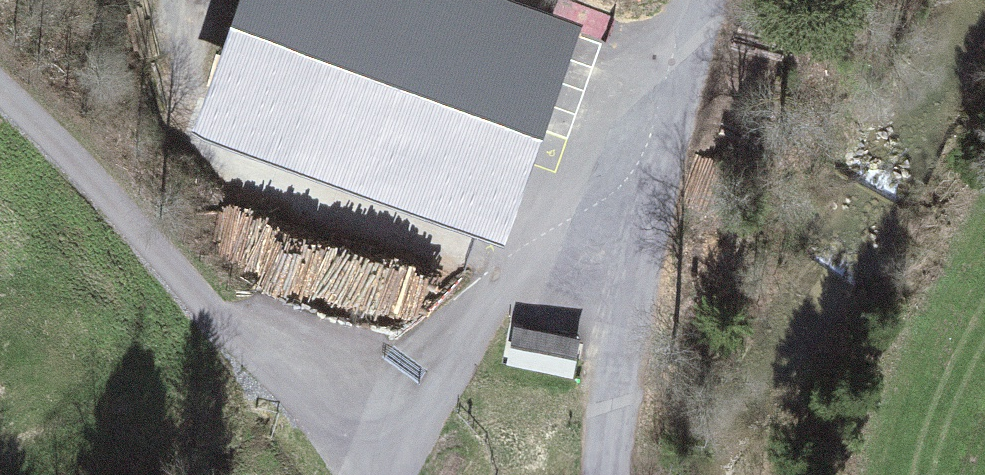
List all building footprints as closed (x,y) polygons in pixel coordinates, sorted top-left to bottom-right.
[(223,102),(488,198),(550,27),(475,0),(260,0),(223,102)] [(515,326),(509,359),(570,370),(576,337),(515,326)]
